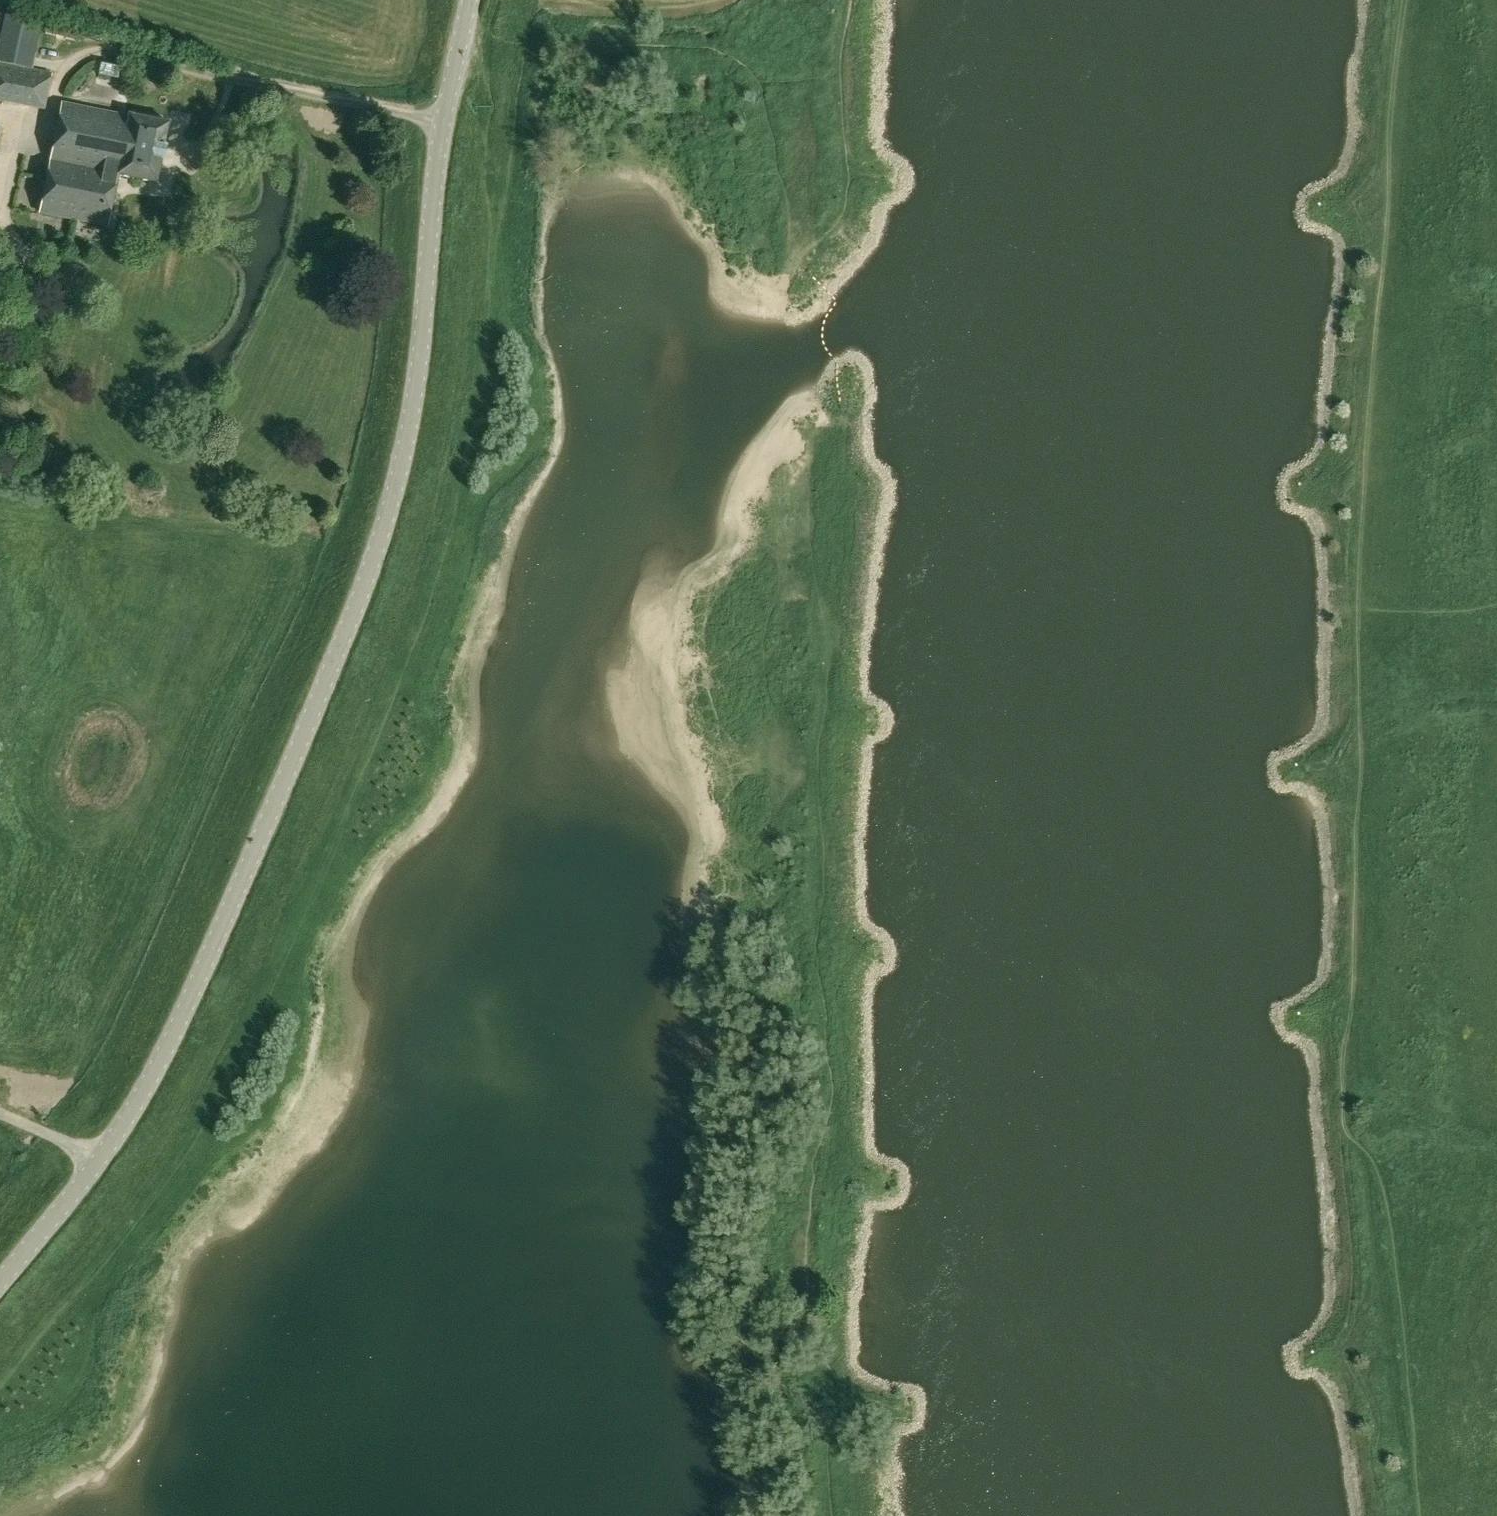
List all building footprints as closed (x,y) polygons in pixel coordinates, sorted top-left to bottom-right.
[(0,53),(0,103),(48,111),(54,75),(33,71),(42,17),(7,11),(0,53)] [(51,162),(119,176),(157,184),(169,123),(129,115),(129,117),(62,104),(51,162)] [(108,227),(119,176),(51,162),(41,213),(108,227)] [(12,436),(4,416),(0,418),(0,441),(12,436)]
